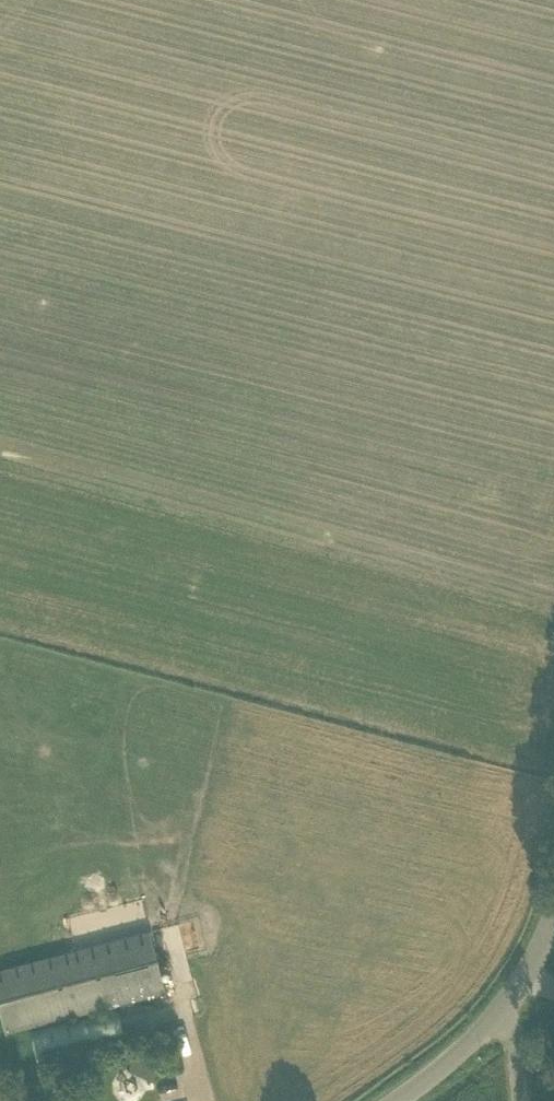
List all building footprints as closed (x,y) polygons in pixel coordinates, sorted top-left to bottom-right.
[(150,930),(0,969),(0,1012),(5,1032),(166,991),(150,930)] [(155,1077),(159,1089),(180,1083),(177,1071),(155,1077)]
